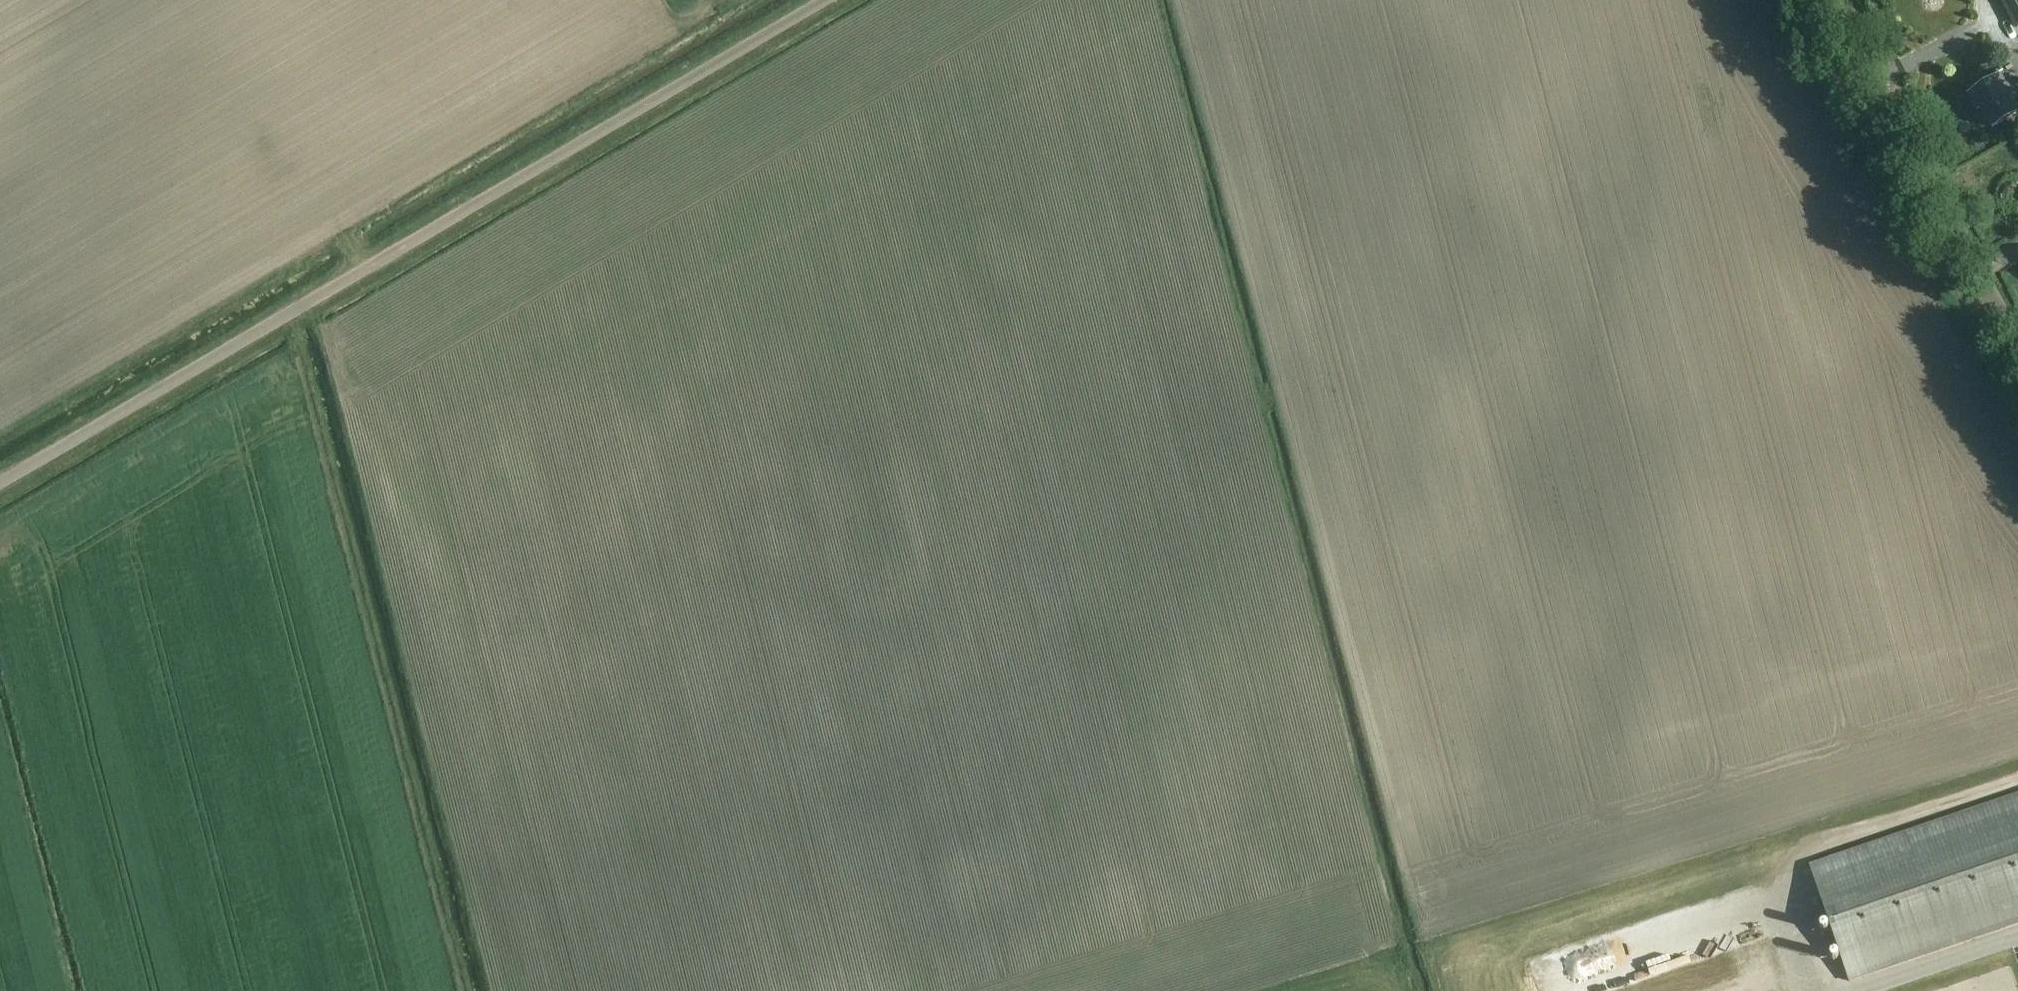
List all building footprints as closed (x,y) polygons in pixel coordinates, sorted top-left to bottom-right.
[(2017,29),(2017,0),(2004,0),(2017,29)] [(2017,113),(2017,99),(2012,90),(2007,82),(2002,74),(1984,85),(1966,96),(1970,102),(1973,107),(1975,106),(1976,105),(1984,118),(1991,130),(2005,122),(2017,113)] [(1811,866),(1850,982),(2017,925),(2017,796),(1811,866)] [(1642,965),(1656,958),(1649,945),(1636,951),(1642,965)]
